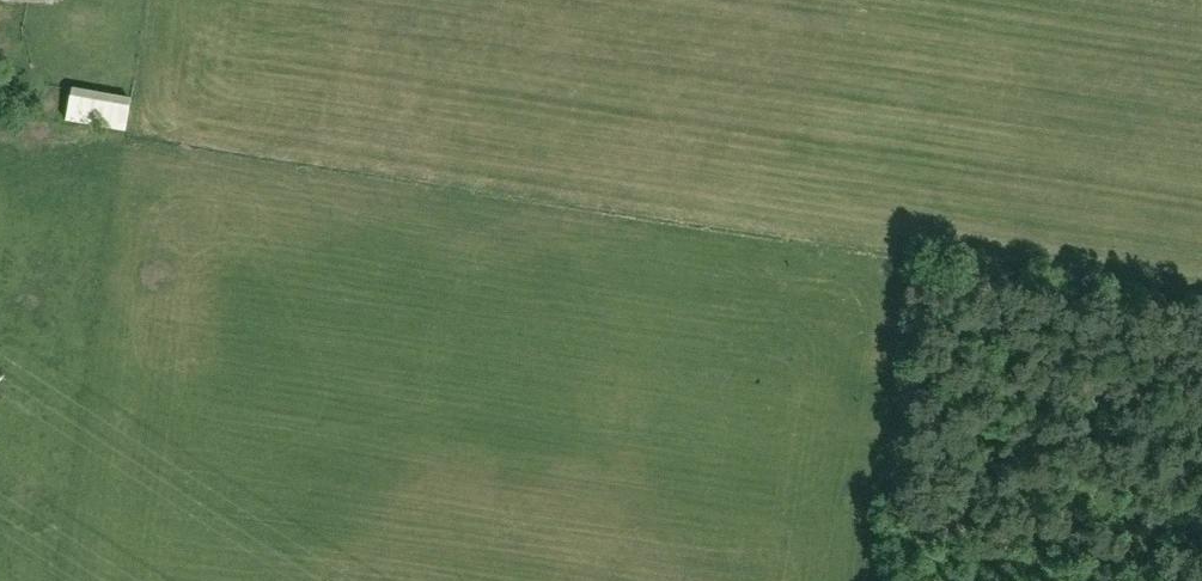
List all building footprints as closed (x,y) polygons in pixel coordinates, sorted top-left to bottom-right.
[(66,116),(130,125),(134,91),(71,83),(66,116)]
